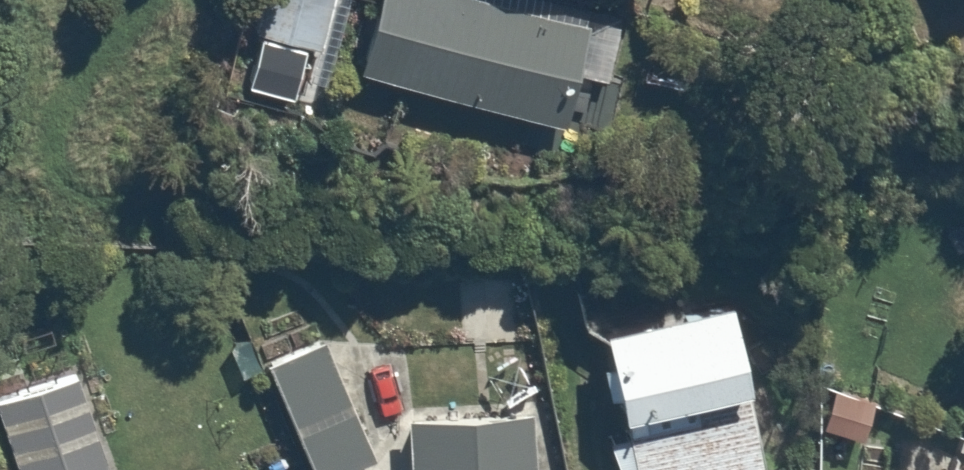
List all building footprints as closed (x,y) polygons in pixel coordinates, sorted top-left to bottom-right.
[(254,34),(322,47),(329,11),(270,0),(260,0),(254,34)] [(567,129),(582,78),(617,88),(636,20),(567,0),(384,0),(364,72),(567,129)] [(612,334),(633,422),(769,389),(748,301),(612,334)] [(267,362),(315,469),(359,469),(384,459),(329,335),(267,362)] [(0,360),(0,419),(19,469),(116,469),(66,336),(0,360)] [(751,403),(610,433),(618,469),(765,469),(751,403)] [(412,418),(414,469),(538,469),(536,413),(412,418)]
